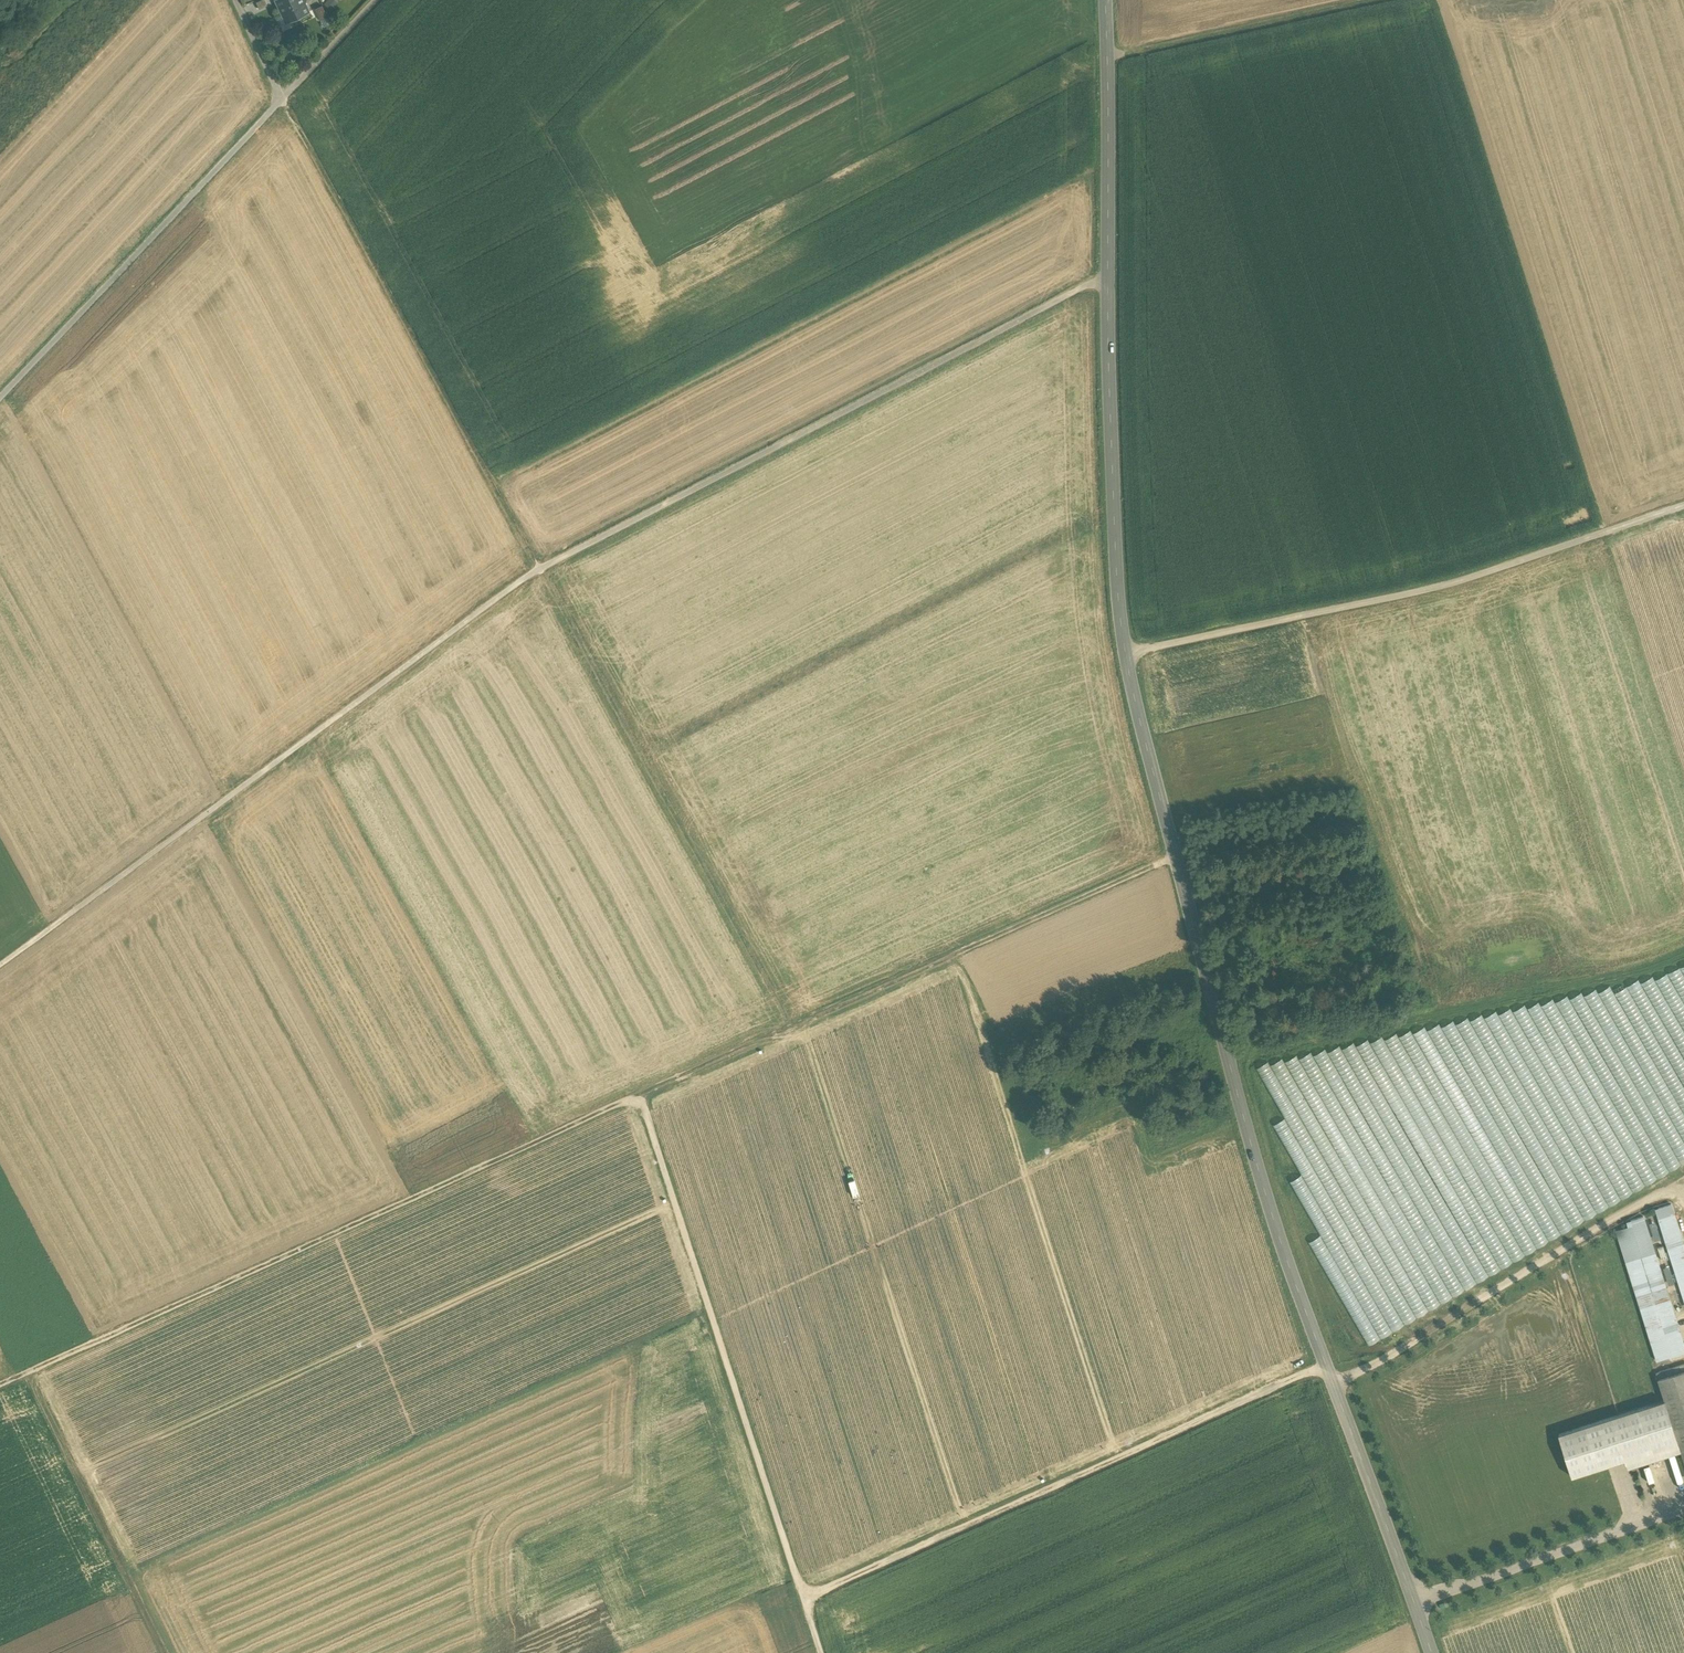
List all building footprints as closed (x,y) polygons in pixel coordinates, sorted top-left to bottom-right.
[(275,0),(285,22),(309,12),(305,3),(306,0),(276,0),(275,0)] [(320,19),(327,15),(323,5),(315,8),(320,19)] [(1363,1338),(1683,1166),(1683,967),(1656,982),(1654,979),(1629,982),(1613,991),(1610,985),(1598,992),(1596,989),(1583,995),(1582,992),(1569,998),(1574,1007),(1292,1045),(1297,1055),(1290,1058),(1279,1060),(1270,1064),(1268,1061),(1257,1067),(1284,1118),(1274,1124),(1302,1175),(1291,1180),(1321,1235),(1311,1241),(1363,1338)] [(1683,1292),(1683,1235),(1674,1204),(1658,1209),(1683,1292)] [(1663,1259),(1671,1256),(1658,1217),(1656,1218),(1664,1243),(1658,1245),(1663,1259)] [(1646,1219),(1616,1229),(1657,1360),(1683,1351),(1683,1341),(1646,1219)] [(1658,1379),(1665,1400),(1682,1449),(1683,1456),(1683,1371),(1658,1379)] [(1682,1449),(1665,1400),(1558,1436),(1571,1476),(1626,1458),(1629,1467),(1682,1449)]
